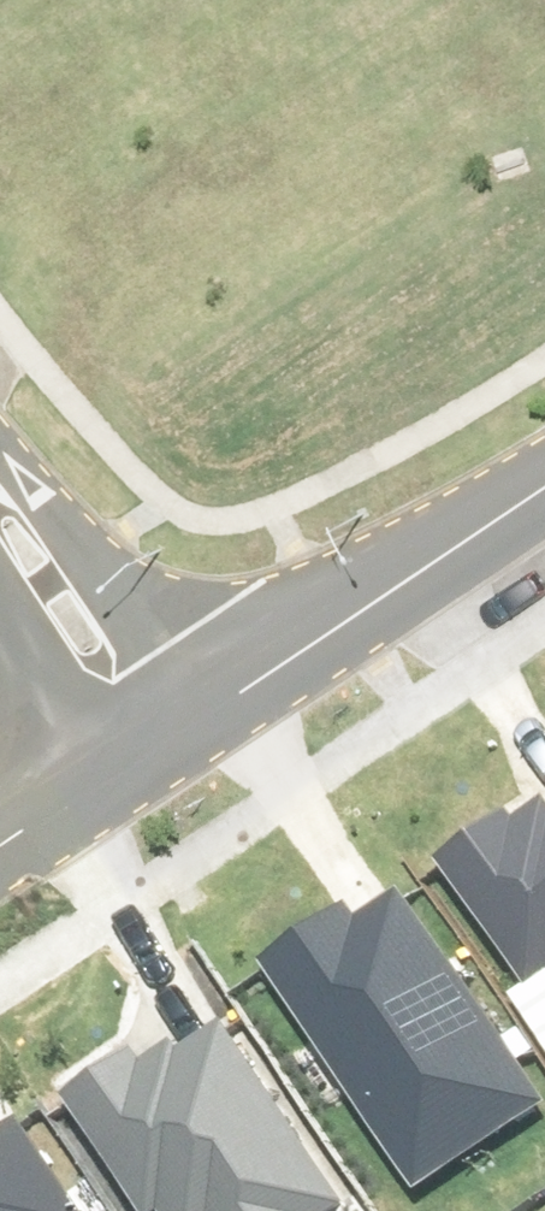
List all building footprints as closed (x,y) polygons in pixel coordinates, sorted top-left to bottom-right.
[(436,870),(512,984),(544,963),(544,841),(529,852),(510,822),(436,870)] [(395,893),(273,974),(420,1197),(543,1117),(395,893)] [(65,1107),(134,1210),(343,1210),(235,1046),(193,1074),(179,1053),(144,1077),(134,1062),(65,1107)] [(24,1139),(0,1155),(0,1210),(71,1210),(24,1139)]
